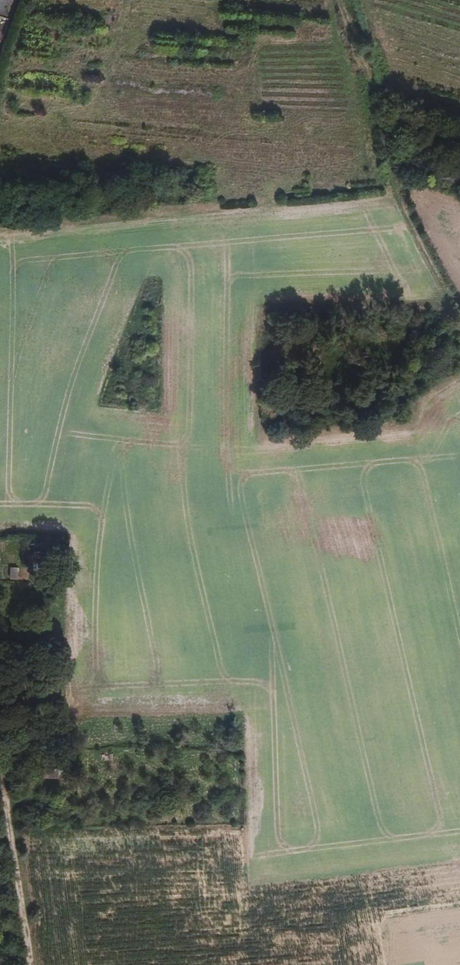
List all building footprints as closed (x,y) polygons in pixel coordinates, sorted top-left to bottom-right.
[(448,199),(446,207),(459,210),(459,202),(448,199)]
